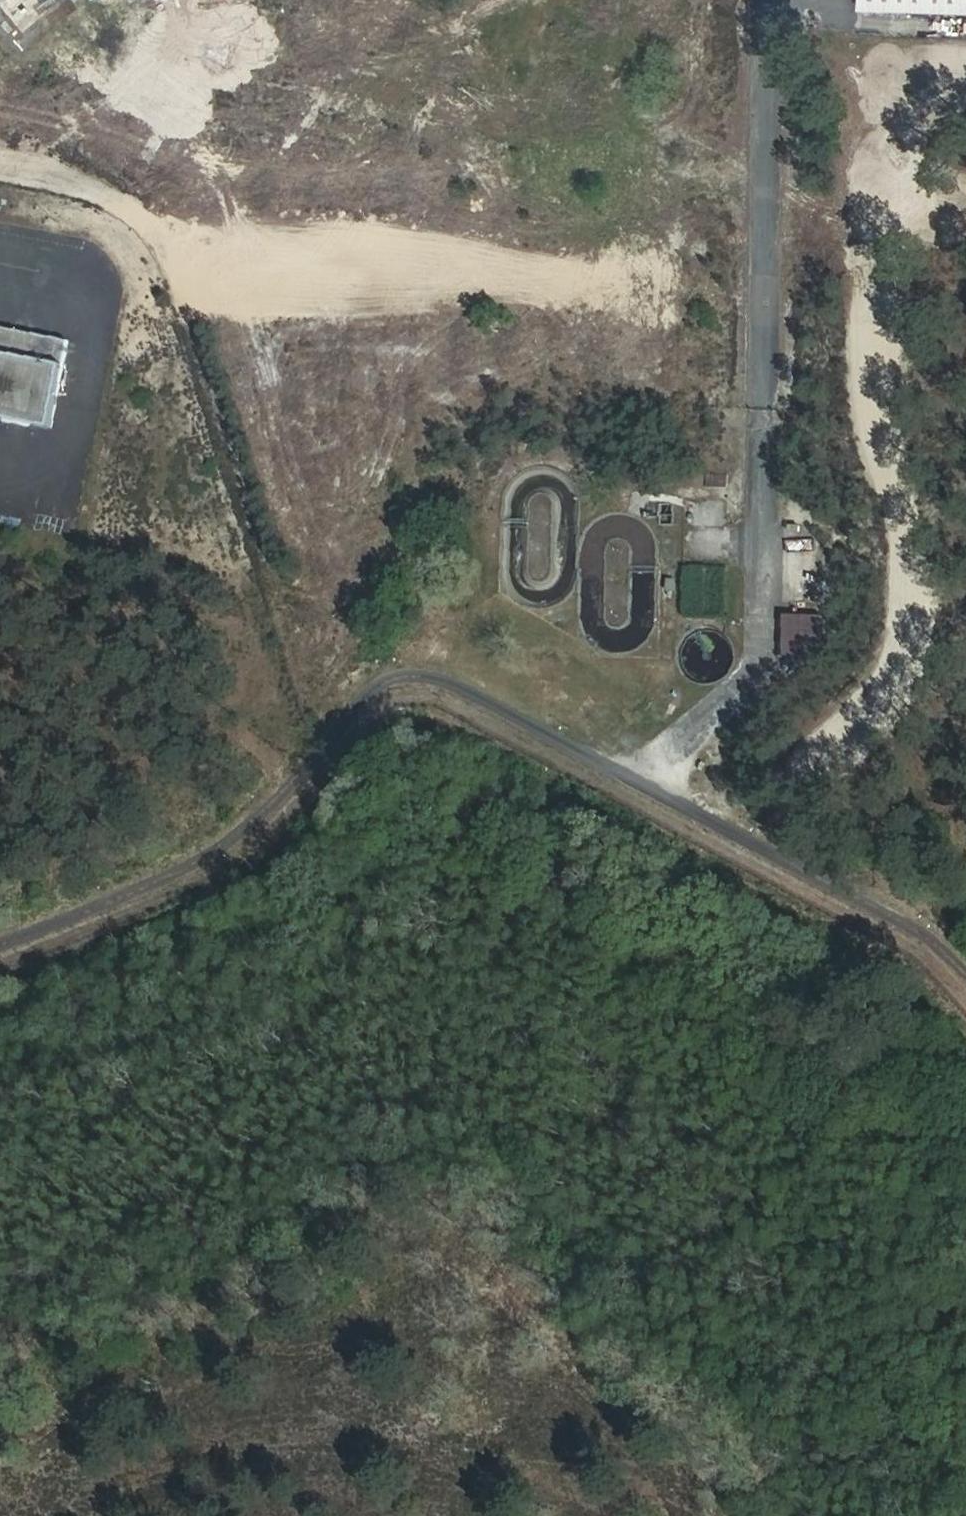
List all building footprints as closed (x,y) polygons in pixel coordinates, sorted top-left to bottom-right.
[(866,10),(965,13),(965,0),(867,0),(866,10)] [(55,425),(74,337),(0,324),(0,413),(55,425)] [(571,516),(568,525),(566,575),(567,582),(569,589),(572,596),(576,602),(581,608),(587,612),(593,616),(600,619),(607,621),(614,621),(621,621),(628,620),(635,617),(642,614),(647,609),(653,604),(657,598),(660,592),(663,585),(664,578),(666,539),(666,532),(665,525),(663,518),(660,511),(656,505),(651,500),(645,495),(639,491),(632,489),(625,487),(617,486),(610,487),(603,488),(596,491),(589,494),(584,499),(578,504),(574,510),(571,516)] [(784,615),(783,662),(822,663),(823,616),(784,615)]
